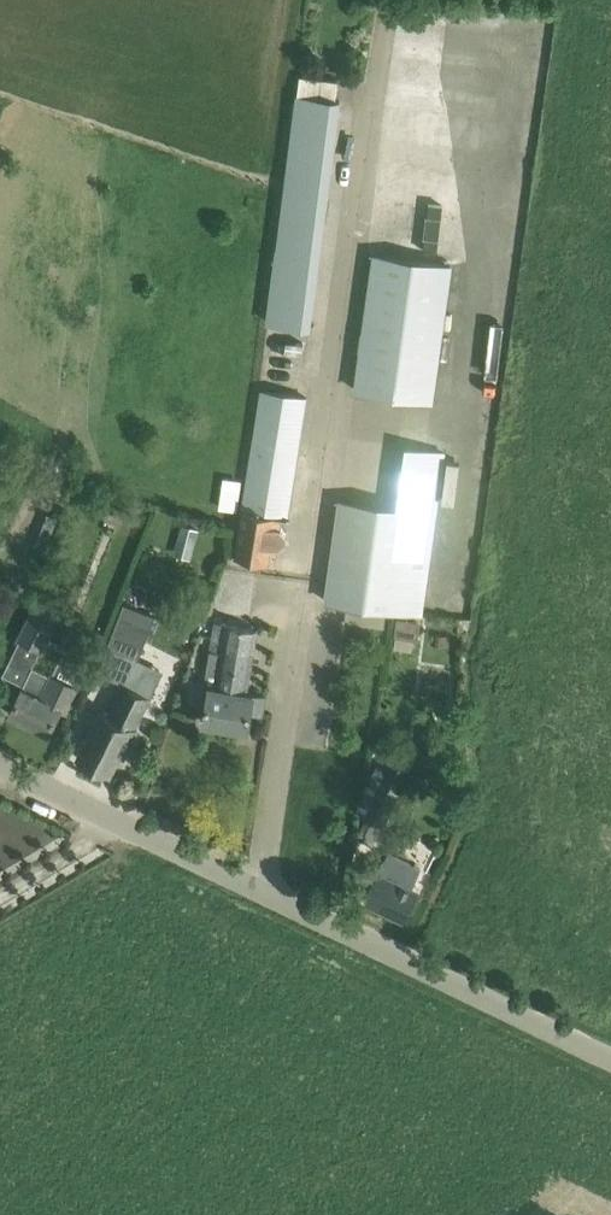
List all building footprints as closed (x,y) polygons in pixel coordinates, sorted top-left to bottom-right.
[(336,98),(338,80),(299,74),(298,93),(336,98)] [(408,138),(432,139),(433,112),(409,111),(408,138)] [(356,388),(434,399),(453,264),(375,253),(356,388)] [(260,388),(234,553),(269,559),(272,544),(279,545),(287,539),(288,533),(282,525),(283,516),(290,517),(291,515),(289,514),(307,396),(260,388)] [(326,599),(422,612),(445,454),(408,448),(399,508),(340,499),(326,599)] [(223,474),(217,505),(237,509),(242,477),(223,474)] [(43,566),(52,543),(57,531),(62,518),(48,512),(43,525),(38,537),(28,561),(43,566)] [(182,524),(178,538),(195,543),(199,528),(182,524)] [(65,603),(41,591),(18,637),(42,648),(65,603)] [(108,647),(138,658),(155,615),(124,603),(108,647)] [(419,619),(396,616),(393,635),(417,638),(419,619)] [(258,627),(250,626),(218,621),(209,674),(219,675),(217,685),(210,684),(204,720),(248,727),(251,711),(265,713),(265,712),(268,695),(268,694),(247,690),(258,627)] [(447,647),(449,635),(434,632),(432,644),(447,647)] [(49,731),(54,720),(60,709),(67,712),(79,686),(33,664),(9,712),(49,731)] [(111,713),(102,709),(78,756),(110,772),(116,758),(121,761),(138,728),(135,726),(151,695),(126,683),(111,713)] [(379,784),(366,810),(387,820),(394,806),(390,804),(407,769),(391,761),(379,784)] [(359,813),(363,816),(366,810),(379,784),(371,780),(362,799),(355,811),(359,813)] [(354,835),(355,835),(375,845),(387,820),(366,810),(364,816),(356,831),(354,835)] [(380,869),(365,899),(405,918),(420,886),(413,883),(420,866),(389,851),(381,869),(380,869)]
